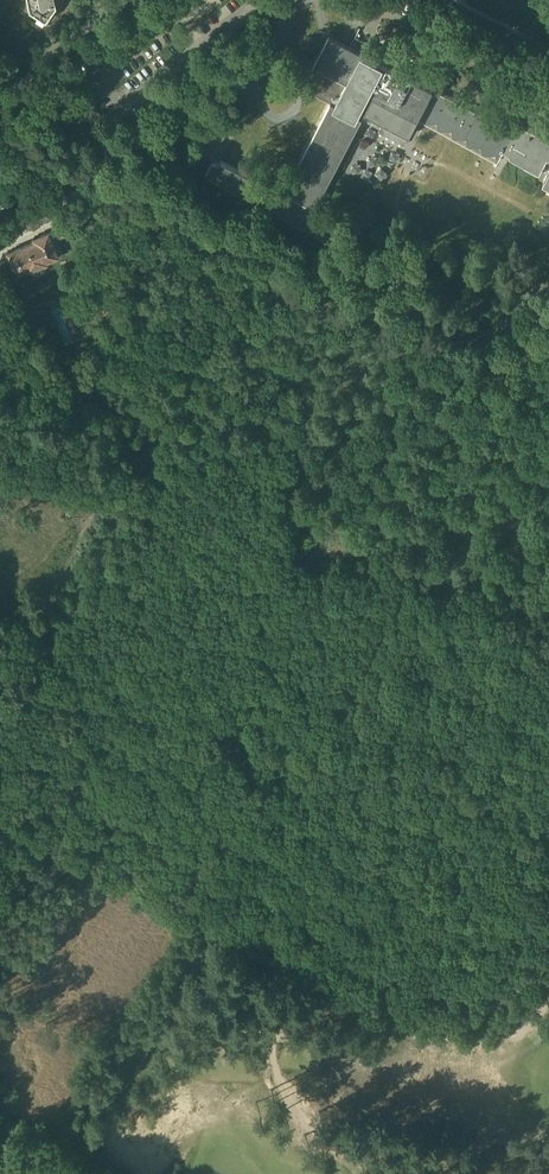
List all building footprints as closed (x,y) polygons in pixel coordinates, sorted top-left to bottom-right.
[(55,4),(54,0),(26,0),(29,10),(45,20),(55,4)] [(207,174),(329,238),(337,221),(311,207),(312,205),(316,207),(318,204),(363,118),(380,128),(379,131),(404,144),(409,135),(410,135),(414,127),(418,119),(425,122),(429,114),(503,152),(503,151),(511,155),(510,156),(540,172),(548,157),(548,138),(518,122),(513,130),(330,35),(315,65),(324,69),(311,92),(331,103),(285,191),(289,193),(288,195),(221,160),(219,163),(214,160),(207,174)] [(81,196),(63,203),(67,212),(84,205),(81,196)] [(62,227),(57,229),(60,237),(65,235),(62,227)] [(56,255),(50,241),(55,238),(52,231),(34,238),(35,241),(8,252),(17,272),(28,267),(29,268),(45,261),(44,260),(56,255)]
